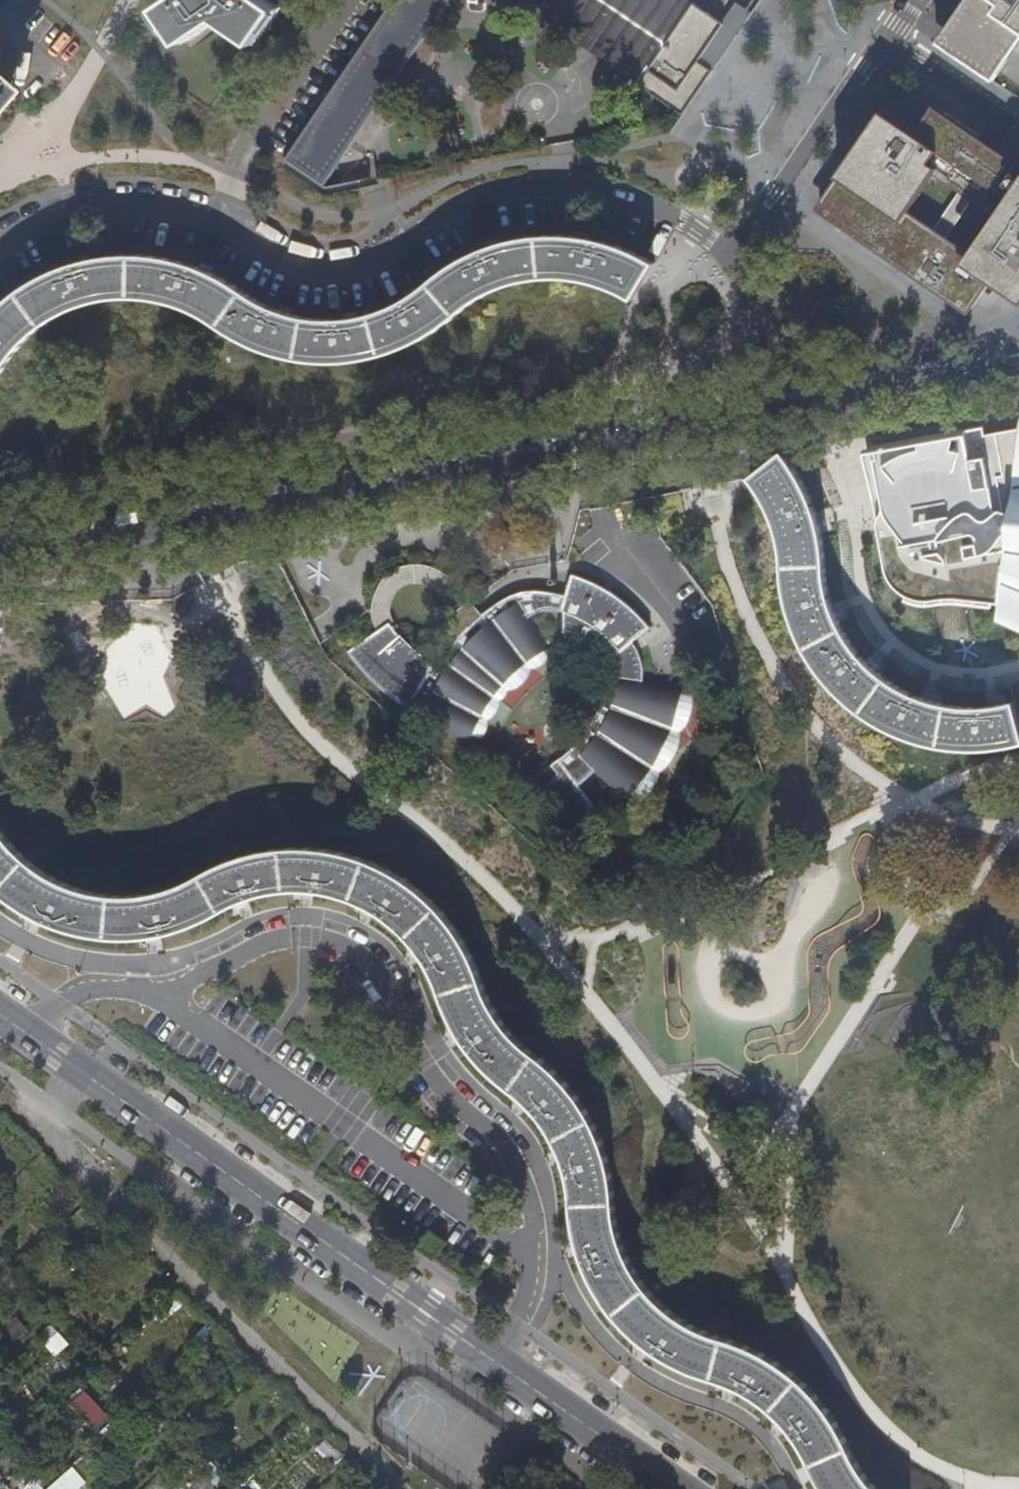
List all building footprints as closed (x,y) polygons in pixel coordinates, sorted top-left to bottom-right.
[(163,5),(187,40),(224,16),(259,41),(284,6),(276,0),(171,0),(163,5)] [(320,180),(326,184),(452,0),(394,0),(287,158),(289,159),(320,180)] [(640,83),(629,92),(637,127),(669,120),(662,87),(675,70),(658,57),(667,44),(699,68),(703,62),(724,31),(680,0),(520,0),(640,83)] [(993,81),(1018,43),(1018,0),(980,0),(973,11),(963,4),(945,30),(955,36),(946,49),(993,81)] [(966,316),(990,283),(1018,303),(1018,164),(1007,155),(996,171),(987,165),(983,138),(947,113),(944,117),(934,111),(918,133),(891,114),(821,213),(966,316)] [(8,371),(21,352),(48,328),(84,310),(114,303),(151,302),(194,314),(222,328),(250,347),(281,358),(315,365),(351,368),(385,361),(415,350),(441,335),(468,313),(492,298),(523,285),(555,282),(586,283),(622,294),(635,301),(656,266),(625,252),(581,241),(540,242),(504,250),(467,266),(434,289),(406,309),(376,322),(349,327),(308,324),(283,318),(247,297),(212,278),(174,265),(134,263),(97,266),(59,277),(24,298),(0,319),(0,385),(8,371)] [(872,449),(889,529),(880,530),(886,563),(891,581),(901,591),(917,600),(936,601),(955,599),(973,600),(992,606),(991,614),(1018,625),(1018,429),(987,435),(985,426),(872,449)] [(1016,703),(1003,707),(970,709),(941,705),(904,692),(874,670),(852,646),(838,625),(826,588),(820,544),(811,509),(796,473),(780,452),(777,453),(751,477),(758,486),(770,506),(781,542),(787,590),(796,626),(808,653),(822,672),(845,698),(872,718),(899,733),(929,742),(958,747),(988,746),(1006,743),(1018,740),(1018,710),(1016,703)] [(385,622),(358,642),(344,651),(367,677),(388,695),(418,714),(415,722),(464,738),(484,705),(506,675),(525,656),(546,641),(529,608),(559,610),(560,629),(574,634),(585,641),(594,650),(602,669),(601,688),(593,711),(573,740),(546,763),(552,775),(538,783),(564,831),(598,811),(578,783),(591,773),(617,800),(632,784),(648,760),(670,712),(677,677),(637,675),(634,653),(630,638),(647,626),(628,604),(606,587),(588,578),(568,572),(562,592),(550,590),(533,588),(513,592),(493,600),(470,618),(450,639),(432,663),(403,641),(385,622)] [(860,1472),(850,1454),(839,1428),(824,1405),(808,1387),(788,1370),(764,1354),(733,1342),(700,1333),(678,1319),(654,1298),(635,1272),(622,1245),(612,1207),(610,1182),(602,1148),(590,1122),(582,1107),(562,1081),(542,1062),(508,1033),(495,1016),(483,992),(471,960),(460,937),(442,914),(425,896),(405,881),(379,866),(352,856),(323,849),(280,849),(239,858),(212,869),(175,887),(141,894),(115,895),(87,889),(51,876),(27,859),(5,835),(0,827),(0,887),(12,898),(40,914),(69,925),(107,934),(140,934),(176,928),(204,917),(251,894),(280,887),(307,886),(336,891),(358,899),(385,914),(400,927),(415,942),(433,969),(448,1008),(466,1040),(484,1064),(518,1092),(538,1113),(555,1139),(569,1172),(577,1227),(585,1257),(596,1284),(612,1310),(633,1332),(658,1352),(679,1364),(699,1372),(725,1379),(744,1387),(766,1402),(785,1419),(799,1437),(819,1479),(826,1488),(873,1488),(860,1472)] [(56,1356),(70,1345),(60,1331),(46,1343),(56,1356)] [(49,1488),(75,1488),(64,1476),(49,1488)]
